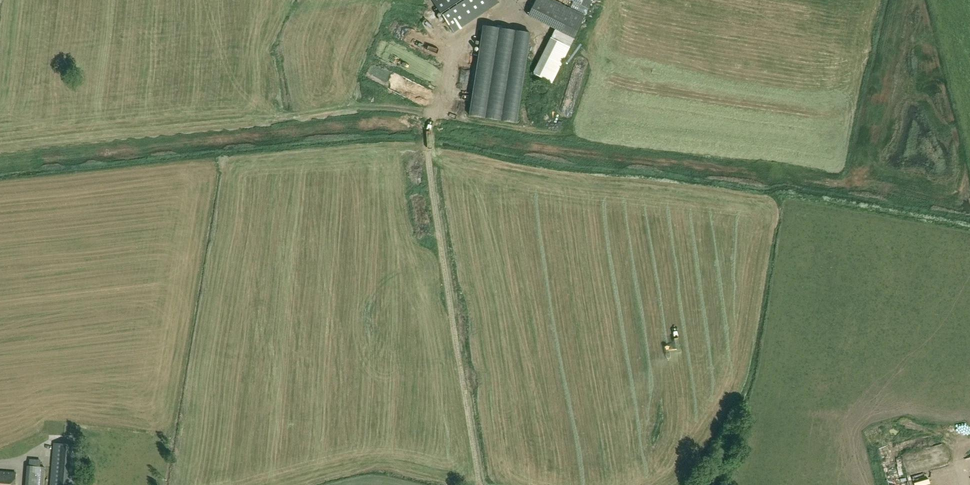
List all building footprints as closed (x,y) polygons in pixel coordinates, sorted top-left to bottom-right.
[(498,3),(496,0),(432,0),(454,32),(498,3)] [(585,16),(552,0),(536,0),(528,16),(556,29),(552,38),(570,47),(574,38),(585,16)] [(589,8),(593,0),(572,0),(589,8)] [(530,34),(481,27),(467,114),(516,122),(530,34)] [(570,47),(552,38),(534,73),(552,83),(570,47)] [(407,51),(398,63),(403,66),(411,54),(407,51)] [(409,85),(403,87),(406,93),(411,91),(409,85)] [(81,446),(54,444),(51,484),(78,484),(81,446)] [(45,468),(29,467),(28,484),(44,484),(45,468)] [(16,474),(0,472),(0,484),(15,484),(16,474)]
